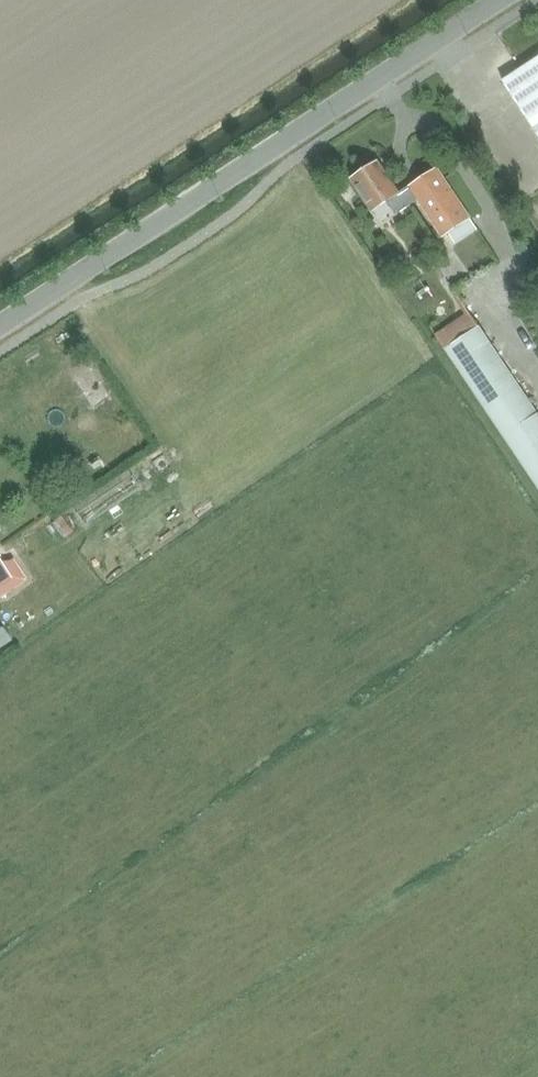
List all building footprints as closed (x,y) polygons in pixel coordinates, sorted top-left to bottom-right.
[(503,80),(537,134),(537,57),(503,80)] [(417,200),(408,187),(399,193),(378,162),(352,179),(374,212),(388,203),(393,210),(401,211),(417,200)] [(408,187),(417,200),(442,237),(449,233),(457,244),(478,230),(471,219),(472,218),(438,167),(408,187)] [(445,350),(537,488),(537,413),(480,327),(445,350)] [(0,565),(0,585),(9,580),(0,565)]
